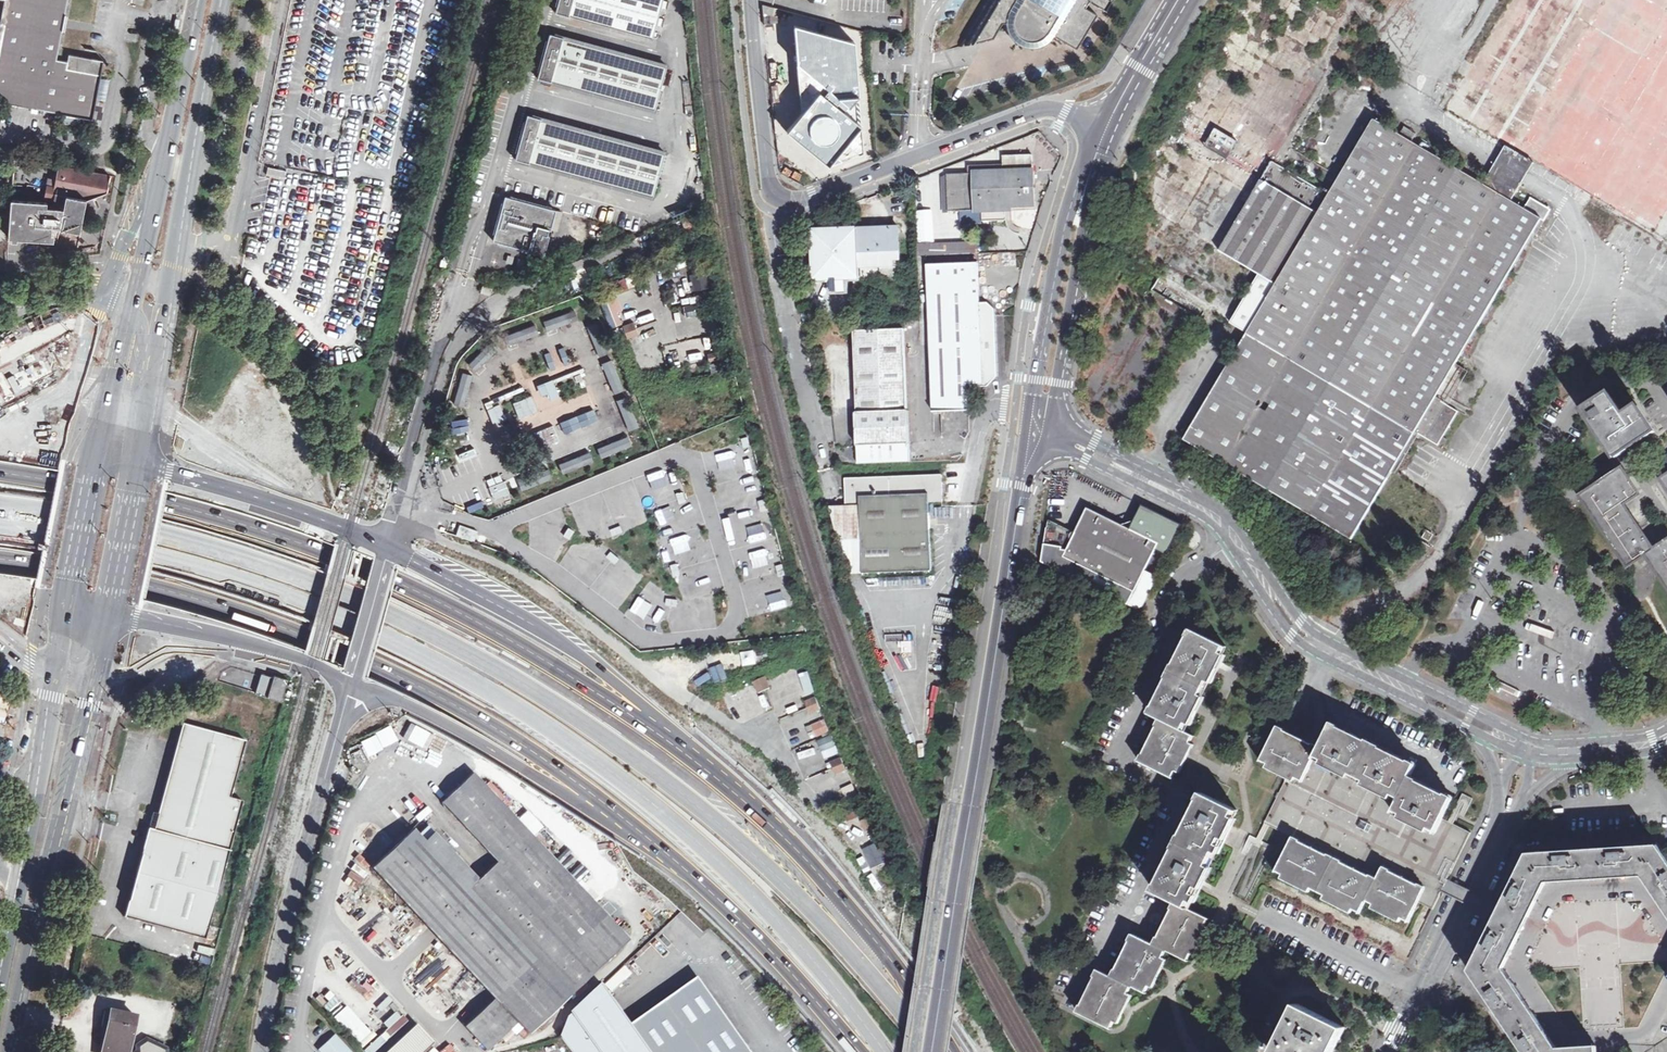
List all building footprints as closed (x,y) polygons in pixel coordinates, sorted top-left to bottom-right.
[(5,2),(0,30),(0,102),(61,113),(82,117),(96,102),(104,61),(69,54),(68,61),(57,59),(68,0),(6,0),(5,2)] [(555,13),(652,39),(663,0),(559,0),(555,13)] [(1076,48),(1087,30),(1082,27),(1088,19),(1092,21),(1096,14),(1085,7),(1089,0),(1105,10),(1111,0),(987,0),(959,47),(986,40),(995,23),(1000,26),(1008,13),(1014,6),(1017,8),(1016,11),(1015,14),(1014,17),(1013,20),(1013,23),(1013,26),(1013,28),(1014,31),(1015,34),(1017,36),(1019,38),(1021,39),(1023,41),(1026,42),(1028,43),(1031,43),(1034,43),(1037,42),(1039,42),(1041,41),(1043,40),(1045,39),(1046,38),(1048,36),(1049,35),(1051,33),(1053,30),(1065,37),(1063,40),(1076,48)] [(776,8),(762,4),(763,13),(774,16),(776,8)] [(1063,40),(1065,37),(1053,30),(1051,33),(1049,35),(1048,36),(1046,38),(1045,39),(1043,40),(1041,41),(1039,42),(1037,42),(1034,43),(1031,43),(1028,43),(1026,42),(1023,41),(1021,39),(1019,38),(1017,36),(1015,34),(1014,31),(1013,28),(1013,26),(1013,23),(1013,20),(1014,17),(1015,14),(1016,11),(1017,8),(1014,6),(1008,13),(1006,23),(1006,27),(1008,33),(1011,37),(1014,41),(1023,46),(1028,47),(1033,47),(1039,47),(1048,42),(1051,39),(1054,35),(1063,40)] [(1087,30),(1092,21),(1088,19),(1082,27),(1087,30)] [(1000,26),(995,23),(986,40),(993,38),(1000,26)] [(829,165),(863,152),(856,41),(794,24),(801,114),(787,131),(829,165)] [(549,55),(548,59),(543,58),(537,78),(551,82),(654,110),(655,110),(667,66),(563,37),(550,33),(544,53),(549,55)] [(525,140),(521,139),(515,159),(529,163),(653,197),(665,153),(665,152),(541,118),(528,115),(522,135),(526,136),(525,140)] [(1436,396),(1446,378),(1460,377),(1464,369),(1456,364),(1541,219),(1545,221),(1551,210),(1530,198),(1524,208),(1374,119),(1329,195),(1272,161),(1219,251),(1261,276),(1232,325),(1247,334),(1208,398),(1184,439),(1351,538),(1415,430),(1438,443),(1457,410),(1435,397),(1436,396)] [(1207,147),(1247,168),(1256,151),(1215,130),(1207,147)] [(948,175),(949,211),(1013,210),(1013,205),(1035,205),(1033,155),(1003,156),(1004,172),(948,175)] [(60,166),(53,203),(11,199),(9,238),(51,241),(52,235),(58,236),(60,228),(80,232),(81,227),(87,200),(107,192),(111,175),(60,166)] [(571,193),(568,200),(579,203),(581,196),(571,193)] [(505,196),(500,216),(504,217),(503,222),(499,221),(493,240),(544,254),(556,210),(505,196)] [(858,229),(860,278),(901,276),(899,227),(858,229)] [(858,229),(813,230),(815,279),(860,278),(858,229)] [(968,384),(983,383),(998,372),(996,308),(989,302),(980,302),(978,263),(928,264),(933,412),(941,412),(968,411),(969,411),(968,384)] [(614,282),(617,293),(630,290),(627,279),(614,282)] [(610,301),(602,304),(610,328),(618,325),(610,301)] [(563,324),(577,320),(575,313),(561,317),(563,324)] [(633,322),(622,326),(627,339),(638,334),(633,322)] [(597,323),(587,327),(599,357),(609,353),(597,323)] [(536,329),(511,334),(512,340),(537,336),(536,329)] [(856,412),(858,463),(910,460),(909,410),(908,410),(905,329),(855,331),(858,412),(856,412)] [(612,361),(602,365),(613,394),(624,391),(612,361)] [(463,407),(472,376),(463,373),(454,404),(463,407)] [(552,380),(538,386),(543,398),(557,392),(552,380)] [(1584,410),(1616,458),(1656,431),(1639,406),(1625,415),(1610,393),(1584,410)] [(519,419),(538,411),(531,396),(513,404),(519,419)] [(630,430),(636,428),(624,399),(619,401),(630,430)] [(491,424),(505,421),(502,406),(488,408),(491,424)] [(595,411),(560,420),(563,432),(598,423),(595,411)] [(454,433),(467,430),(465,420),(452,423),(454,433)] [(554,426),(536,432),(541,448),(559,442),(554,426)] [(601,459),(633,445),(629,435),(596,449),(601,459)] [(727,459),(738,455),(735,445),(723,450),(727,459)] [(1654,549),(1624,504),(1639,494),(1623,468),(1582,495),(1628,566),(1647,554),(1654,549)] [(844,505),(858,505),(860,572),(929,570),(926,501),(940,501),(939,474),(843,478),(844,505)] [(731,482),(735,497),(751,493),(748,478),(731,482)] [(494,500),(509,496),(506,482),(490,485),(494,500)] [(681,486),(648,488),(649,499),(682,498),(681,486)] [(482,497),(485,505),(494,502),(491,494),(482,497)] [(860,572),(858,505),(844,505),(827,505),(846,573),(860,572)] [(1140,506),(1128,528),(1159,543),(1156,550),(1164,555),(1178,526),(1140,506)] [(633,508),(623,511),(627,525),(637,522),(633,508)] [(1071,543),(1065,556),(1136,591),(1146,570),(1156,550),(1159,543),(1128,528),(1089,508),(1077,532),(1073,540),(1071,543)] [(677,512),(661,516),(665,533),(682,529),(677,512)] [(459,525),(456,535),(473,541),(477,531),(459,525)] [(549,545),(558,534),(546,525),(538,535),(549,545)] [(1046,526),(1046,530),(1071,543),(1073,540),(1071,538),(1046,526)] [(1071,543),(1046,530),(1044,546),(1042,560),(1138,607),(1144,605),(1148,597),(1158,576),(1146,570),(1136,591),(1065,556),(1071,543)] [(1424,537),(1430,540),(1434,534),(1427,530),(1424,537)] [(1654,549),(1647,554),(1666,584),(1666,541),(1655,549),(1654,549)] [(686,566),(698,562),(694,547),(681,551),(686,566)] [(749,563),(755,576),(763,573),(757,560),(749,563)] [(651,587),(640,601),(653,611),(664,598),(651,587)] [(786,590),(770,593),(774,610),(790,606),(786,590)] [(1161,718),(1184,729),(1187,722),(1191,724),(1195,717),(1191,715),(1194,708),(1198,701),(1202,703),(1205,696),(1202,694),(1209,680),(1212,682),(1216,675),(1212,673),(1216,666),(1219,660),(1223,662),(1226,655),(1222,653),(1226,646),(1193,629),(1182,652),(1151,713),(1161,718)] [(274,675),(263,671),(257,691),(283,699),(290,677),(275,672),(274,675)] [(808,671),(799,674),(804,692),(814,689),(808,671)] [(766,677),(753,682),(758,692),(770,687),(766,677)] [(816,699),(805,703),(809,714),(820,710),(816,699)] [(1194,734),(1184,729),(1161,718),(1140,760),(1173,777),(1176,770),(1180,771),(1184,764),(1180,762),(1183,756),(1187,749),(1190,751),(1194,744),(1190,742),(1194,734)] [(824,720),(806,727),(811,739),(828,732),(824,720)] [(159,813),(154,830),(149,828),(125,916),(206,938),(230,850),(243,800),(231,796),(246,739),(184,722),(171,768),(159,813)] [(1332,722),(1320,747),(1316,756),(1323,759),(1321,763),(1329,767),(1331,763),(1338,766),(1344,769),(1342,773),(1349,777),(1351,773),(1366,780),(1364,784),(1372,788),(1374,784),(1380,787),(1386,790),(1384,794),(1392,797),(1394,793),(1401,797),(1395,809),(1402,813),(1400,817),(1408,821),(1410,817),(1416,820),(1423,823),(1421,827),(1428,831),(1430,827),(1437,830),(1443,820),(1454,797),(1411,776),(1417,764),(1332,722)] [(1316,756),(1320,747),(1278,726),(1261,760),(1268,764),(1267,766),(1281,773),(1282,771),(1290,775),(1303,782),(1308,772),(1316,756)] [(831,735),(816,740),(824,760),(838,754),(831,735)] [(1453,824),(1443,820),(1437,830),(1430,827),(1428,831),(1421,827),(1423,823),(1416,820),(1410,817),(1408,821),(1400,817),(1402,813),(1395,809),(1401,797),(1394,793),(1392,797),(1384,794),(1386,790),(1380,787),(1374,784),(1372,788),(1364,784),(1366,780),(1351,773),(1349,777),(1342,773),(1344,769),(1338,766),(1331,763),(1329,767),(1321,763),(1323,759),(1316,756),(1303,782),(1290,775),(1266,823),(1269,825),(1294,836),(1314,846),(1356,867),(1378,879),(1385,866),(1405,876),(1426,887),(1418,902),(1432,910),(1443,892),(1444,889),(1448,881),(1472,834),(1453,824)] [(843,758),(832,762),(837,773),(847,769),(843,758)] [(488,1049),(518,1021),(529,1033),(630,938),(590,896),(473,772),(443,801),(498,860),(479,878),(434,831),(425,839),(415,828),(373,866),(490,991),(495,997),(465,1025),(488,1049)] [(1204,792),(1224,802),(1232,786),(1205,773),(1197,788),(1204,792)] [(1237,808),(1224,802),(1204,792),(1155,890),(1177,901),(1189,907),(1192,899),(1196,901),(1200,894),(1196,892),(1199,886),(1203,879),(1206,880),(1213,866),(1210,865),(1217,851),(1220,852),(1227,839),(1223,837),(1227,830),(1230,823),(1234,825),(1238,818),(1234,816),(1237,808)] [(149,828),(154,830),(159,813),(154,811),(149,828)] [(1277,870),(1284,873),(1283,877),(1310,891),(1312,887),(1326,894),(1324,897),(1353,911),(1354,908),(1361,911),(1368,899),(1375,903),(1373,906),(1401,920),(1403,916),(1410,920),(1418,902),(1426,887),(1405,876),(1385,866),(1378,879),(1356,867),(1314,846),(1294,836),(1277,870)] [(862,851),(873,870),(889,861),(878,842),(862,851)] [(1658,844),(1527,853),(1501,907),(1496,918),(1470,970),(1525,1051),(1598,1051),(1597,1042),(1559,1045),(1558,1042),(1507,966),(1524,932),(1527,926),(1530,921),(1548,884),(1642,878),(1659,904),(1666,916),(1666,857),(1658,844)] [(1211,918),(1189,907),(1177,901),(1155,943),(1134,933),(1113,975),(1099,968),(1078,1010),(1111,1027),(1115,1020),(1119,1022),(1123,1014),(1118,1012),(1121,1006),(1125,999),(1129,1001),(1133,994),(1129,992),(1133,984),(1146,991),(1150,984),(1154,986),(1157,979),(1153,977),(1157,970),(1158,967),(1160,963),(1164,965),(1168,958),(1164,956),(1167,949),(1189,959),(1192,952),(1196,954),(1203,940),(1199,938),(1200,935),(1202,931),(1204,932),(1211,918)] [(600,1051),(752,1051),(700,978),(688,987),(682,978),(627,1017),(604,985),(573,1015),(600,1051)] [(1346,1027),(1298,1003),(1287,1026),(1284,1032),(1274,1051),(1333,1051),(1346,1027)] [(332,1020),(364,1048),(376,1034),(344,1007),(332,1020)] [(363,1051),(364,1051),(375,1051),(408,1021),(397,1010),(381,1025),(386,1029),(363,1051)] [(101,1051),(162,1051),(162,1046),(134,1042),(138,1015),(107,1011),(101,1051)] [(562,1037),(573,1051),(600,1051),(573,1015),(569,1018),(562,1037)] [(1278,1032),(1284,1032),(1287,1026),(1284,1020),(1278,1021),(1274,1027),(1278,1032)] [(386,1051),(421,1051),(434,1041),(417,1023),(386,1051)] [(331,1035),(316,1049),(319,1051),(347,1051),(331,1035)] [(1657,1045),(1620,1043),(1620,1051),(1666,1051),(1666,1038),(1657,1045)]
